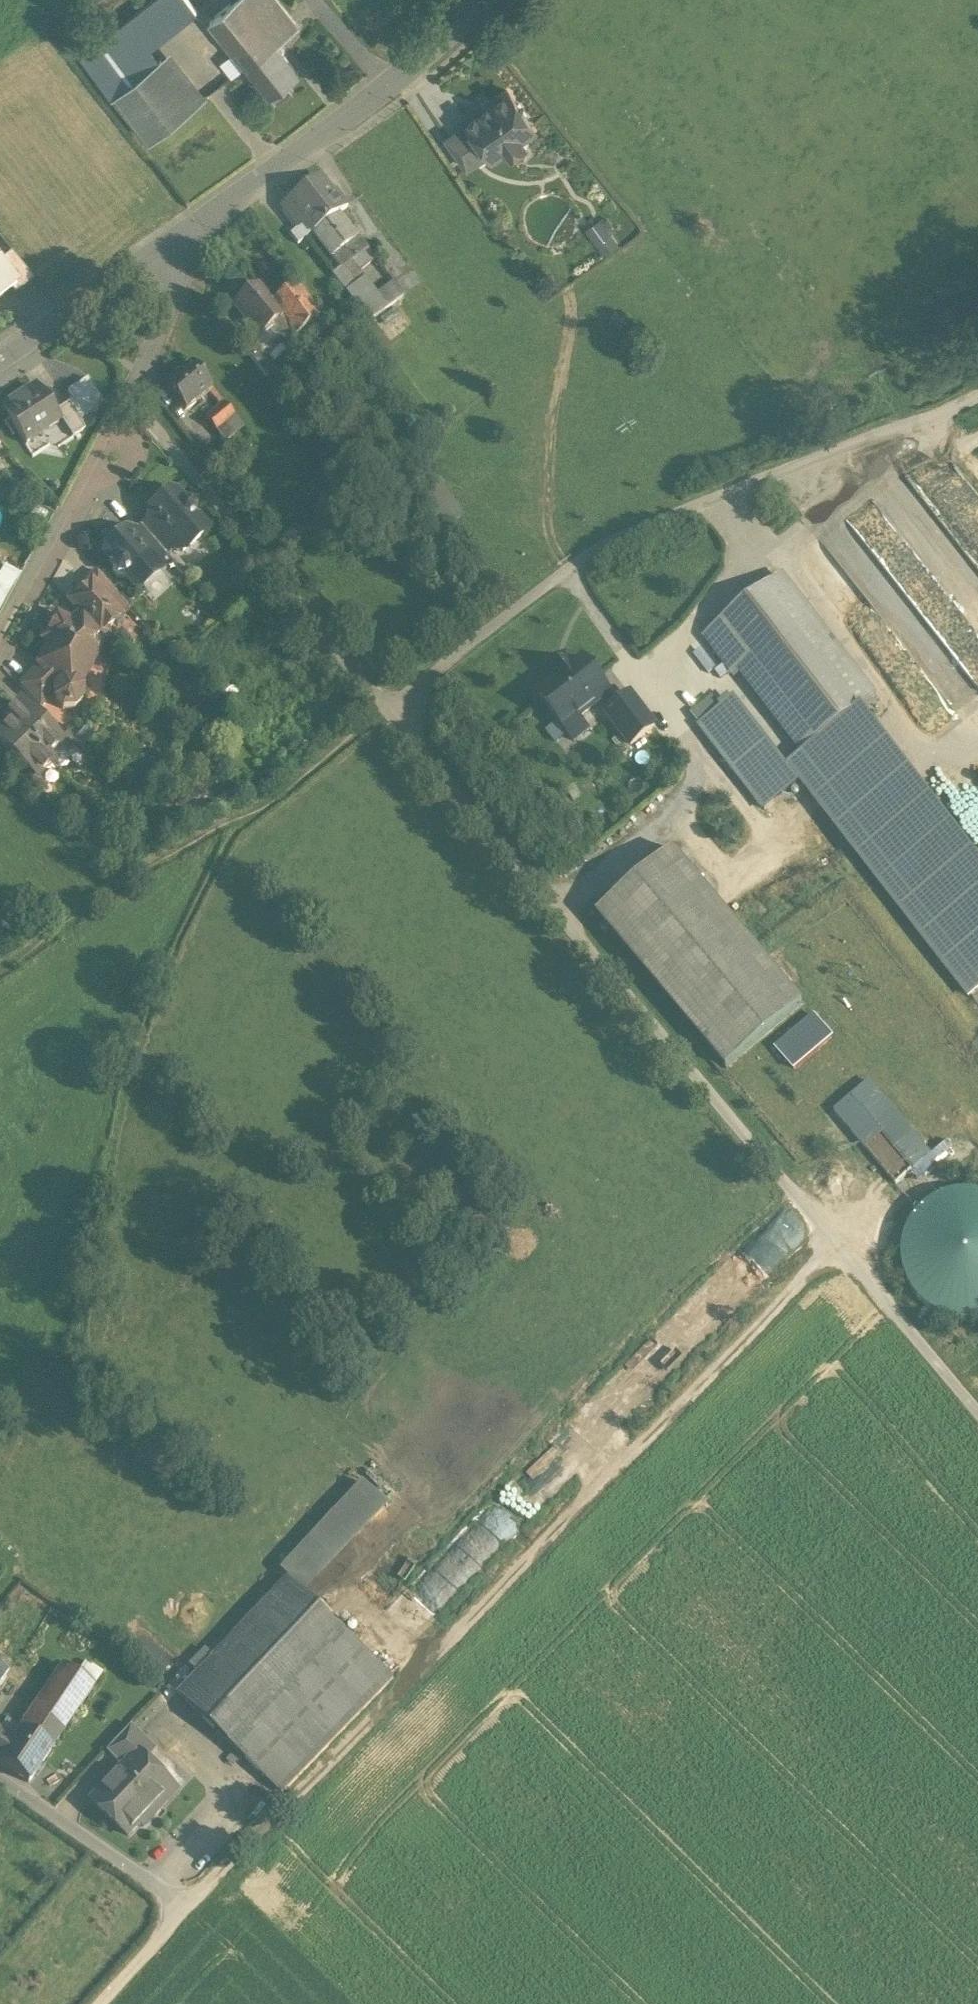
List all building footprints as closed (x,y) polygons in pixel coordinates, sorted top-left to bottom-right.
[(101,41),(111,55),(138,33),(149,47),(197,10),(189,0),(153,0),(101,41)] [(210,19),(235,51),(285,11),(276,0),(234,0),(210,19)] [(235,51),(232,53),(244,68),(248,65),(278,102),(293,91),(285,82),(298,72),(276,44),(297,27),(285,11),(235,51)] [(111,55),(91,71),(112,97),(115,95),(150,140),(195,104),(149,47),(138,33),(111,55)] [(101,41),(81,57),(91,71),(111,55),(101,41)] [(507,89),(465,118),(489,152),(492,157),(507,147),(512,153),(524,144),(520,138),(534,128),(527,117),(528,113),(523,107),(519,106),(507,89)] [(468,123),(446,138),(467,168),(489,152),(468,123)] [(318,182),(289,204),(290,205),(306,225),(313,234),(338,214),(339,215),(347,208),(334,191),(329,195),(318,182)] [(306,225),(290,205),(281,213),(296,232),(306,225)] [(338,214),(313,234),(340,270),(349,263),(366,250),(339,215),(338,214)] [(366,250),(349,263),(358,274),(374,261),(366,250)] [(9,254),(0,264),(0,267),(17,288),(12,292),(15,296),(31,282),(9,254)] [(349,263),(340,270),(331,277),(344,294),(363,281),(358,274),(349,263)] [(12,292),(17,288),(0,267),(0,301),(12,292)] [(363,281),(344,294),(367,324),(403,298),(395,289),(378,301),(363,281)] [(294,287),(270,305),(281,319),(271,327),(277,335),(287,327),(295,338),(305,330),(313,342),(327,331),(300,294),(303,291),(298,285),(294,288),(294,287)] [(269,305),(256,289),(234,308),(258,337),(271,327),(281,319),(270,305),(269,305)] [(279,369),(254,340),(242,350),(266,379),(279,369)] [(211,390),(191,365),(164,387),(185,412),(206,394),(211,390)] [(87,382),(67,395),(73,403),(67,407),(79,424),(89,418),(103,408),(87,382)] [(224,406),(211,390),(206,394),(219,410),(224,406)] [(56,427),(33,391),(3,411),(24,445),(26,446),(56,427)] [(67,407),(67,406),(55,415),(72,441),(84,433),(79,424),(67,407)] [(234,418),(224,406),(219,410),(205,421),(215,433),(228,423),(234,418)] [(89,418),(79,424),(84,433),(94,426),(89,418)] [(242,428),(234,418),(228,423),(236,433),(242,428)] [(183,506),(173,495),(149,515),(153,519),(176,547),(182,554),(203,536),(191,522),(193,519),(194,512),(190,507),(183,506)] [(176,547),(153,519),(142,529),(165,556),(176,547)] [(165,556),(142,529),(130,539),(153,566),(165,556)] [(130,539),(126,534),(103,554),(112,566),(112,573),(116,578),(123,579),(126,576),(139,591),(159,573),(153,566),(130,539)] [(89,587),(69,604),(80,618),(81,618),(81,617),(98,637),(102,633),(103,634),(120,619),(106,603),(115,595),(96,574),(86,583),(89,587)] [(781,578),(703,639),(734,678),(739,673),(802,753),(874,696),(781,578)] [(70,627),(56,619),(44,642),(54,648),(47,659),(44,658),(39,667),(40,668),(60,688),(49,699),(62,711),(73,711),(81,703),(81,692),(77,688),(96,653),(110,642),(103,634),(102,633),(98,637),(81,617),(81,618),(80,618),(70,627)] [(566,665),(553,675),(557,681),(538,696),(564,730),(609,695),(583,661),(571,670),(566,665)] [(40,668),(19,688),(39,709),(49,699),(60,688),(40,668)] [(630,696),(606,715),(631,746),(654,727),(630,696)] [(693,725),(761,810),(795,783),(728,698),(693,725)] [(50,737),(20,706),(5,722),(10,727),(11,727),(45,761),(45,760),(58,748),(60,746),(50,737)] [(795,768),(971,994),(977,988),(977,872),(859,718),(795,768)] [(11,727),(10,727),(0,738),(0,747),(26,772),(36,781),(37,780),(51,766),(45,760),(45,761),(11,727)] [(74,744),(59,728),(50,737),(60,746),(58,748),(64,754),(74,744)] [(36,781),(26,772),(18,781),(34,796),(43,786),(37,780),(36,781)] [(802,1004),(673,850),(595,915),(725,1069),(802,1004)] [(875,1077),(836,1107),(867,1147),(886,1133),(904,1156),(891,1166),(905,1184),(954,1147),(949,1141),(933,1153),(875,1077)] [(972,1191),(955,1192),(939,1198),(925,1207),(914,1219),(907,1234),(903,1251),(904,1267),(909,1283),(919,1297),(931,1308),(946,1316),(962,1319),(977,1318),(977,1193),(972,1191)] [(363,1485),(282,1571),(289,1578),(288,1579),(305,1596),(389,1510),(363,1485)] [(288,1579),(178,1695),(246,1760),(356,1645),(305,1596),(288,1579)] [(356,1645),(246,1760),(281,1794),(393,1680),(356,1645)] [(66,1668),(23,1731),(50,1750),(93,1687),(66,1668)] [(158,1750),(132,1726),(107,1752),(124,1768),(92,1803),(128,1836),(149,1814),(153,1818),(174,1795),(151,1773),(156,1767),(149,1760),(158,1750)] [(23,1731),(14,1744),(0,1734),(0,1763),(28,1783),(50,1750),(23,1731)]
